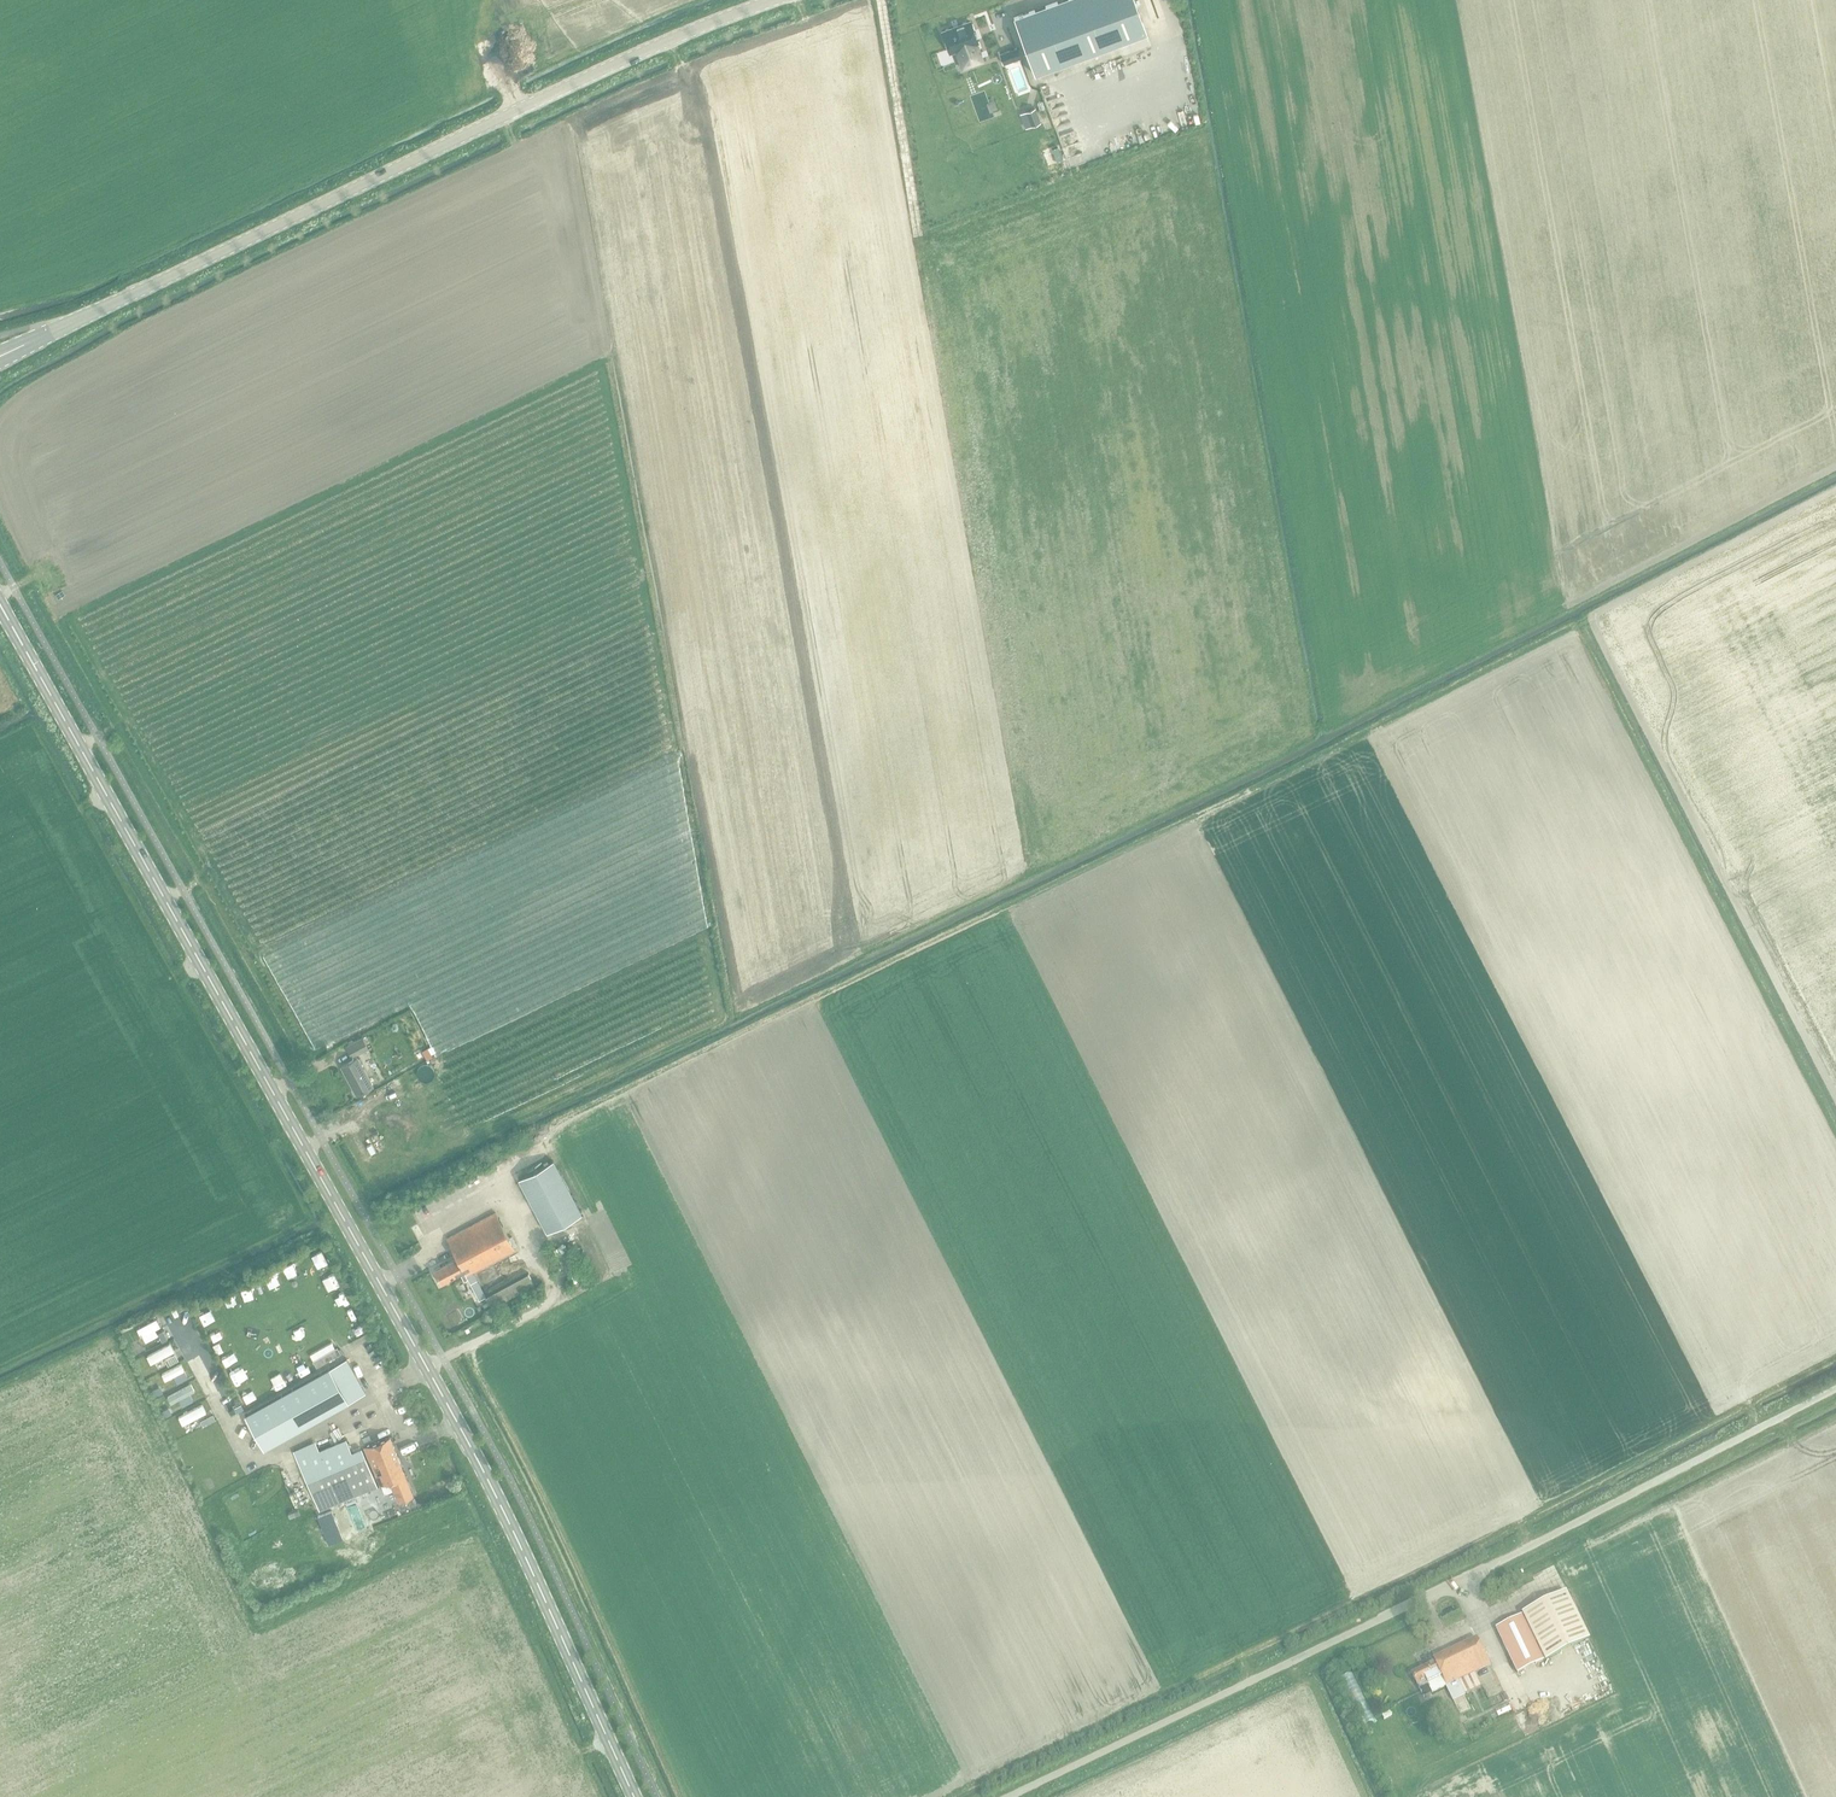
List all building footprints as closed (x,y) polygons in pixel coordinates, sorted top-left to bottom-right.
[(1034,74),(1146,33),(1134,0),(1061,0),(1013,17),(1034,74)] [(970,22),(942,32),(948,49),(953,51),(956,50),(959,59),(968,55),(971,64),(982,60),(976,43),(978,42),(970,22)] [(1000,54),(1003,63),(1021,57),(1017,47),(1000,54)] [(346,1048),(351,1058),(367,1050),(361,1040),(346,1048)] [(340,1068),(355,1097),(372,1088),(358,1059),(340,1068)] [(517,1180),(546,1233),(580,1215),(551,1161),(517,1180)] [(479,1301),(484,1298),(471,1273),(514,1250),(495,1213),(446,1239),(456,1258),(433,1271),(439,1284),(460,1273),(464,1281),(467,1279),(479,1301)] [(411,1227),(417,1239),(423,1236),(417,1224),(411,1227)] [(511,1264),(514,1272),(533,1265),(530,1257),(511,1264)] [(485,1296),(491,1308),(535,1285),(529,1273),(485,1296)] [(373,1326),(368,1328),(372,1338),(377,1335),(373,1326)] [(337,1347),(313,1360),(316,1367),(341,1353),(337,1347)] [(244,1415),(263,1449),(365,1392),(346,1358),(244,1415)] [(413,1494),(389,1436),(365,1447),(369,1457),(380,1485),(381,1485),(384,1492),(389,1490),(389,1491),(394,1489),(398,1500),(413,1494)] [(319,1510),(377,1486),(361,1448),(351,1452),(346,1439),(307,1455),(304,1447),(293,1451),(319,1510)] [(1570,1592),(1497,1629),(1511,1658),(1518,1672),(1591,1637),(1618,1691),(1619,1693),(1662,1672),(1613,1571),(1570,1592)] [(1435,1664),(1412,1675),(1421,1693),(1432,1688),(1434,1692),(1446,1686),(1448,1691),(1454,1702),(1460,1715),(1471,1709),(1465,1697),(1464,1696),(1466,1695),(1459,1680),(1490,1666),(1477,1640),(1434,1660),(1435,1664)] [(1489,1684),(1503,1677),(1500,1671),(1486,1678),(1489,1684)] [(1412,1706),(1403,1709),(1406,1715),(1415,1711),(1412,1706)]
